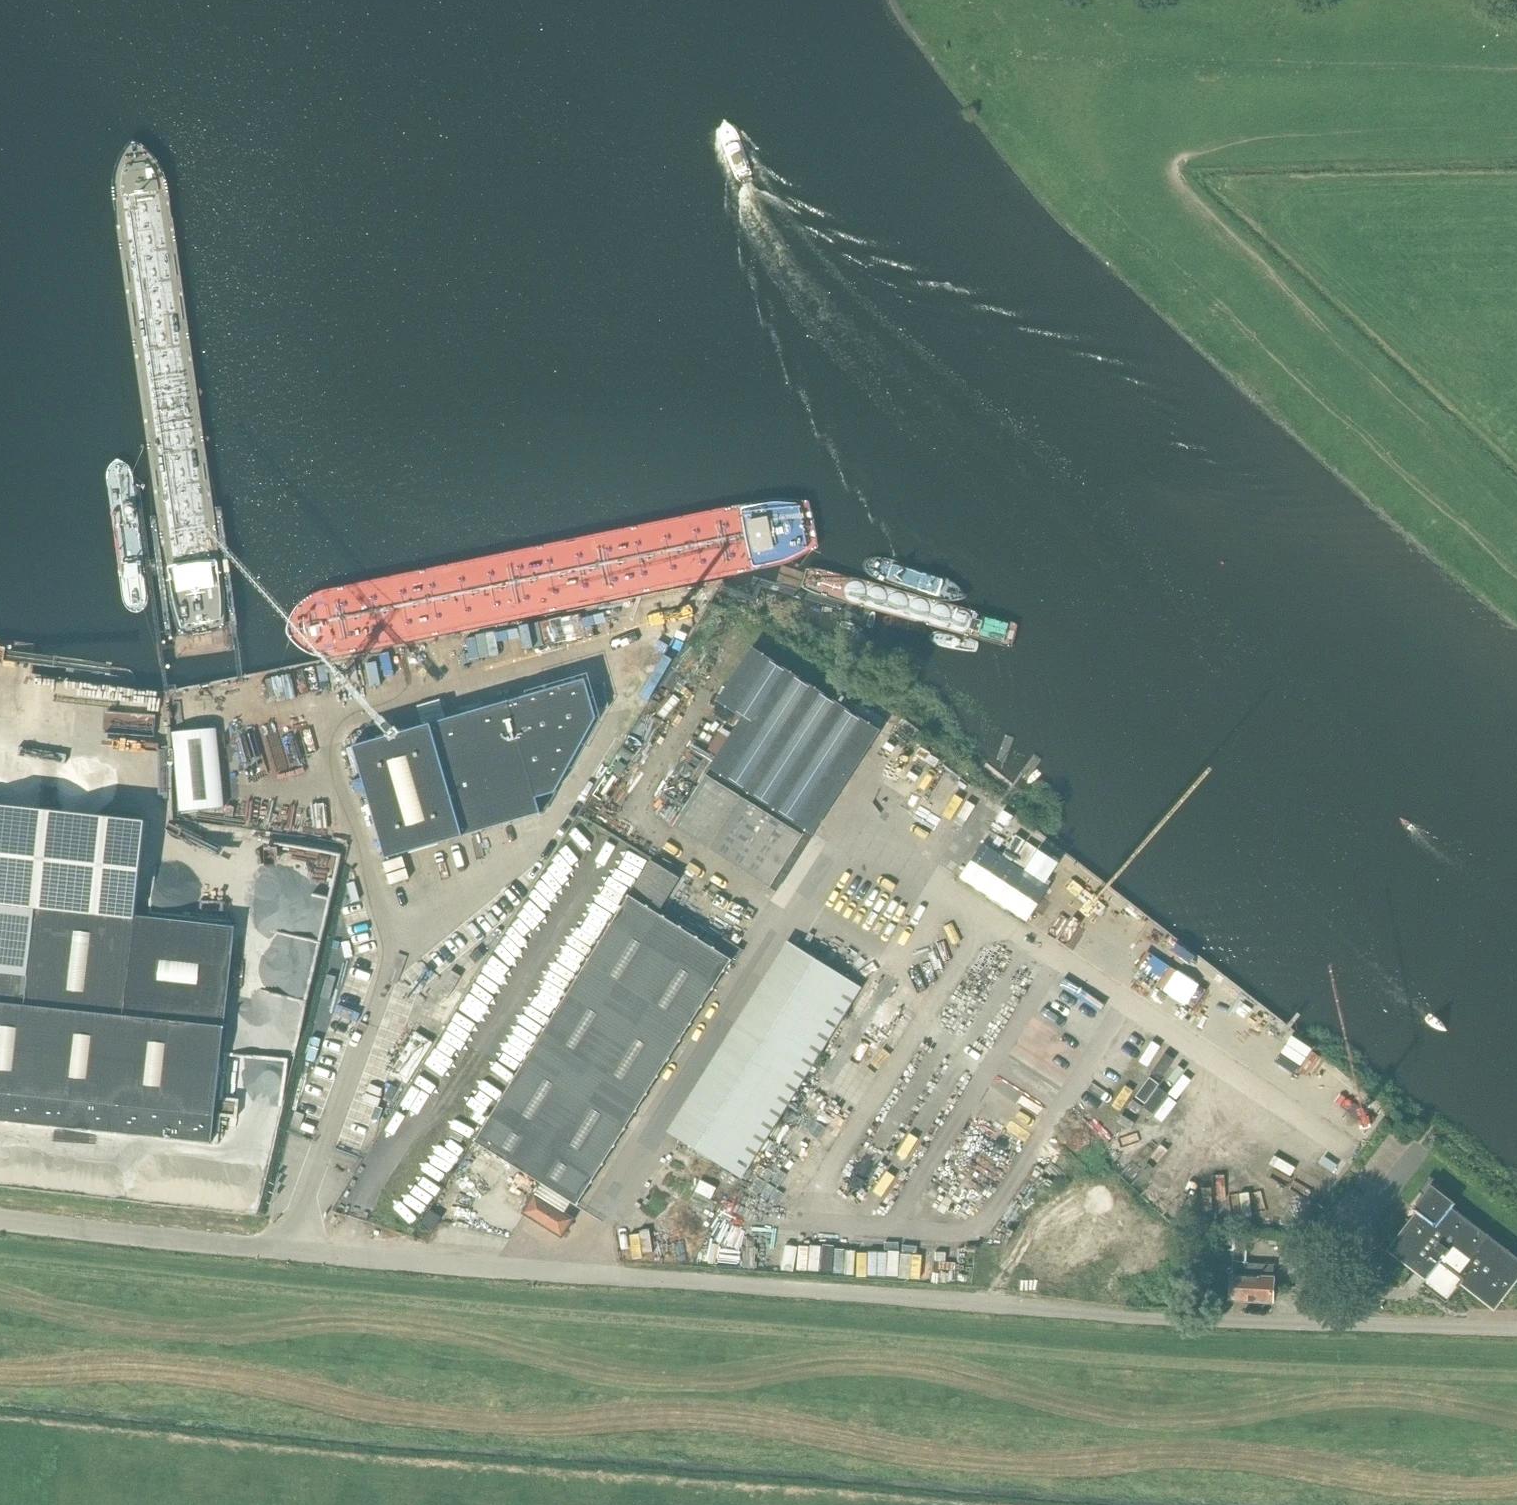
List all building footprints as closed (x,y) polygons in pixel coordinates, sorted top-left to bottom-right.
[(711,765),(712,766),(674,824),(770,887),(807,830),(813,834),(880,730),(752,647),(719,698),(744,715),(711,765)] [(589,678),(358,745),(390,858),(544,812),(539,797),(559,793),(599,717),(589,678)] [(216,728),(173,732),(181,811),(224,806),(216,728)] [(212,1142),(235,926),(135,916),(145,820),(0,805),(0,902),(35,906),(27,973),(0,970),(0,1120),(212,1142)] [(982,843),(960,877),(1026,920),(1048,886),(982,843)] [(478,1134),(474,1140),(543,1183),(578,1204),(588,1187),(732,958),(659,912),(631,895),(480,1135),(478,1134)] [(680,1139),(741,1178),(861,987),(800,948),(691,1122),(680,1139)] [(443,1024),(462,994),(451,986),(431,1017),(443,1024)] [(226,1101),(225,1112),(236,1113),(237,1102),(226,1101)] [(1079,1209),(1073,1213),(1097,1244),(1129,1219),(1101,1183),(1074,1203),(1079,1209)] [(434,1207),(455,1220),(461,1211),(503,1237),(522,1207),(508,1199),(500,1211),(458,1184),(447,1202),(440,1197),(434,1207)] [(1431,1184),(1413,1207),(1420,1213),(1393,1248),(1428,1275),(1422,1283),(1446,1302),(1463,1280),(1493,1303),(1516,1272),(1516,1263),(1449,1210),(1455,1202),(1431,1184)] [(525,1212),(527,1213),(561,1234),(571,1219),(535,1196),(525,1212)] [(423,1222),(434,1229),(441,1217),(430,1210),(423,1222)] [(1097,1244),(1073,1213),(1042,1238),(1066,1269),(1097,1244)] [(1220,1267),(1245,1268),(1247,1235),(1222,1234),(1220,1267)] [(1230,1299),(1272,1301),(1274,1263),(1245,1262),(1245,1275),(1231,1275),(1231,1279),(1230,1299)]
